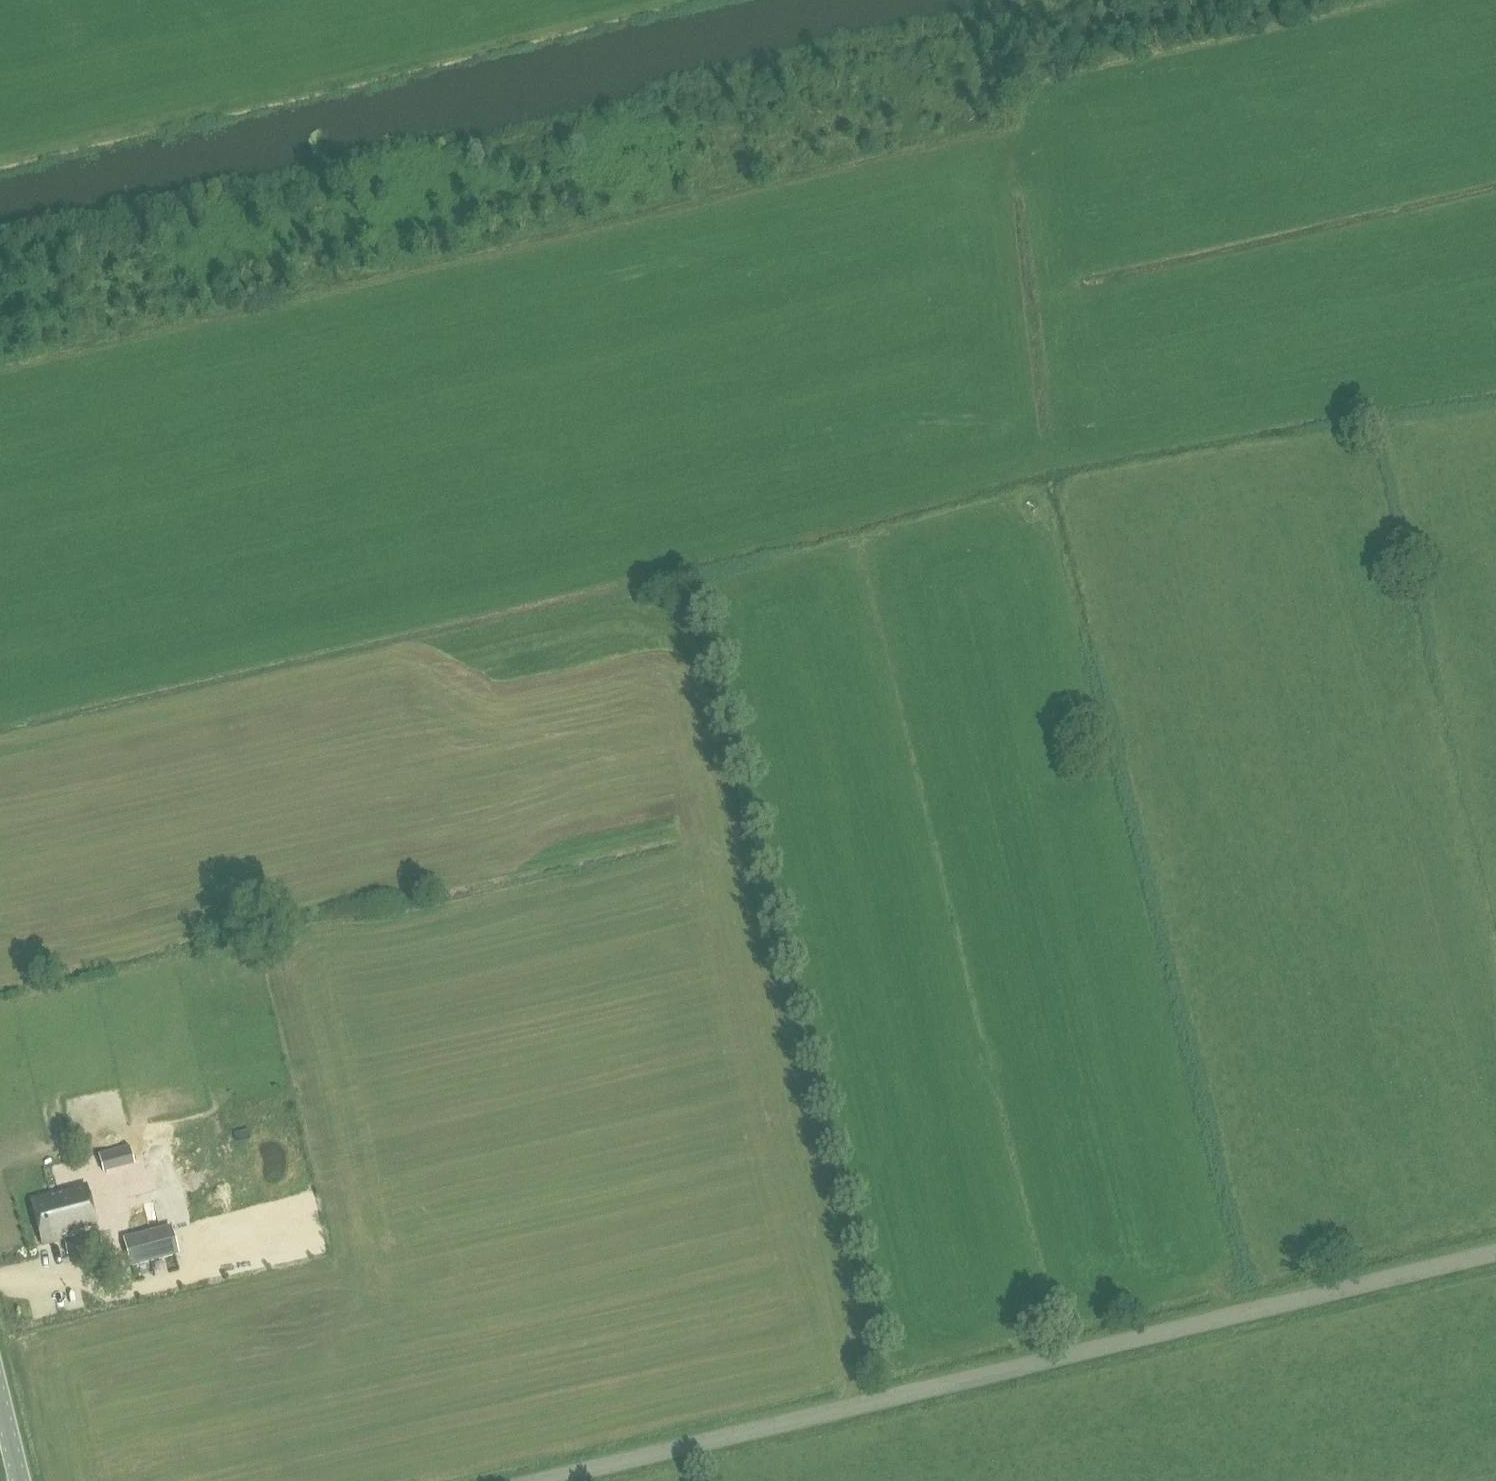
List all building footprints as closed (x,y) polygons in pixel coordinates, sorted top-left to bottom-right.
[(250,1137),(248,1129),(233,1133),(235,1140),(250,1137)] [(102,1172),(134,1163),(130,1147),(98,1156),(102,1172)] [(64,1238),(68,1254),(99,1246),(96,1230),(85,1187),(31,1200),(42,1244),(64,1238)] [(177,1254),(171,1228),(124,1240),(131,1266),(177,1254)]
